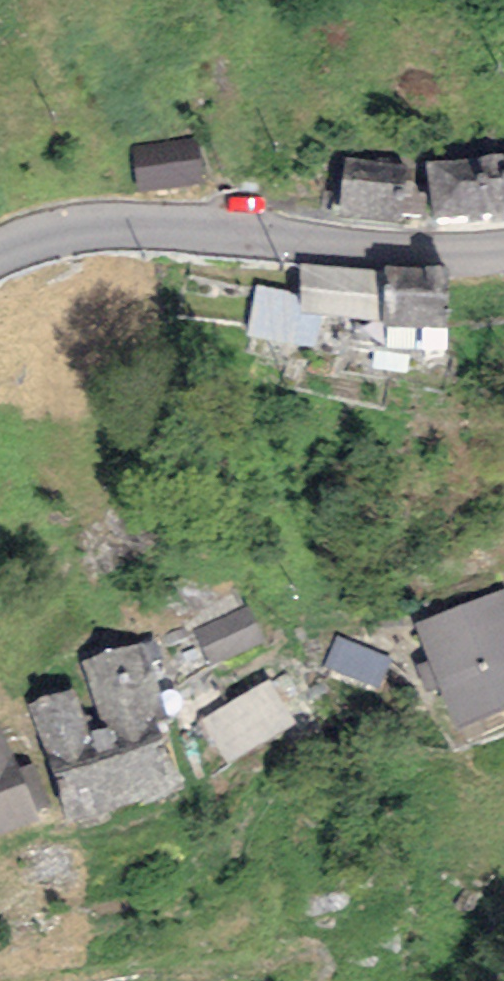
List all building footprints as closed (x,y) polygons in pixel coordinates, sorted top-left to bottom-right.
[(193,140),(131,148),(137,191),(199,183),(193,140)] [(503,211),(503,155),(425,162),(436,218),(503,211)] [(406,166),(345,157),(336,213),(397,222),(406,166)] [(383,270),(300,261),(299,293),(299,310),(321,312),(382,319),(383,270)] [(448,265),(383,263),(383,270),(382,319),(382,325),(447,326),(448,265)] [(314,345),(321,312),(299,310),(299,293),(256,284),(245,333),(314,345)] [(414,626),(428,660),(440,689),(456,729),(503,710),(503,590),(414,626)] [(248,607),(193,631),(210,667),(264,642),(248,607)] [(392,661),(337,637),(323,669),(378,693),(392,661)] [(82,660),(103,729),(87,734),(73,688),(30,702),(44,748),(68,823),(181,787),(160,721),(167,718),(143,641),(82,660)] [(440,689),(428,660),(416,665),(427,694),(440,689)] [(269,680),(201,721),(226,763),(295,723),(269,680)] [(39,819),(35,811),(18,767),(0,723),(0,835),(39,819)] [(33,761),(18,767),(35,811),(50,805),(33,761)]
